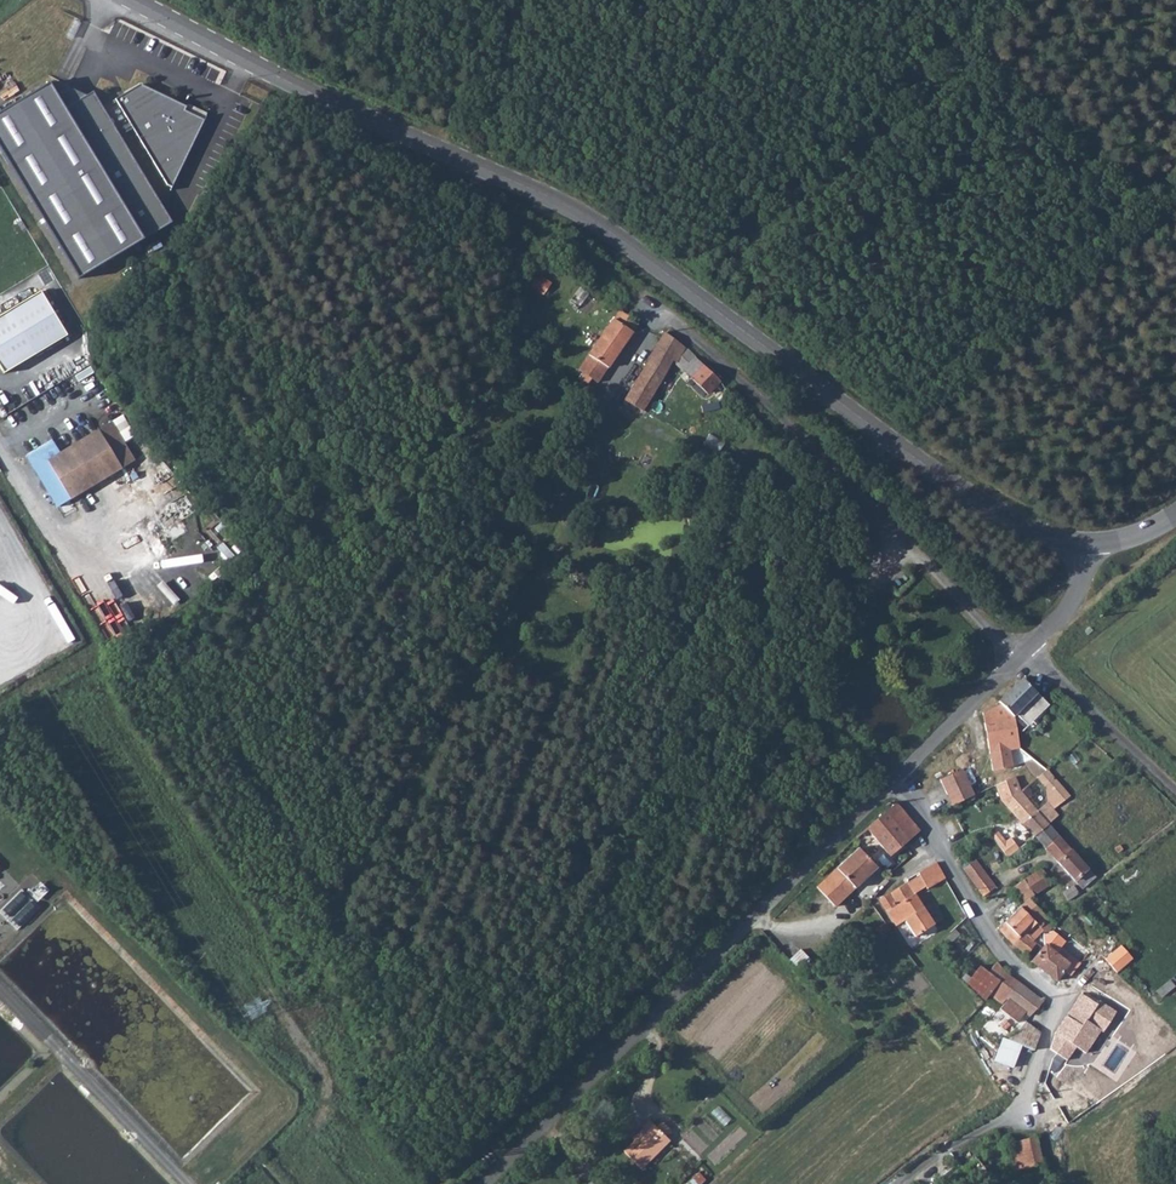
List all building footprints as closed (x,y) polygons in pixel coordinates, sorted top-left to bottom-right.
[(90,91),(62,108),(46,82),(0,110),(0,155),(75,277),(169,220),(90,91)] [(166,186),(203,112),(182,102),(181,104),(136,82),(112,97),(166,186)] [(540,294),(547,283),(533,274),(531,277),(527,275),(524,280),(526,282),(525,285),(540,294)] [(0,317),(0,370),(3,376),(67,338),(40,293),(0,317)] [(590,381),(598,384),(634,323),(615,311),(577,372),(583,376),(579,383),(587,387),(590,381)] [(624,401),(643,412),(670,365),(681,373),(694,359),(681,346),(661,333),(624,401)] [(706,396),(720,382),(694,359),(681,373),(706,396)] [(112,424),(98,431),(122,470),(135,462),(112,424)] [(122,470),(98,431),(59,455),(52,442),(26,457),(57,509),(122,470)] [(1047,706),(1022,682),(998,704),(1001,706),(982,716),(984,728),(1014,721),(1014,719),(1017,718),(1022,724),(1026,719),(1030,723),(1047,706)] [(1018,741),(1014,721),(984,728),(990,757),(1024,749),(1023,746),(1023,741),(1018,741)] [(990,757),(994,783),(1016,777),(1028,773),(1024,749),(990,757)] [(1038,779),(1047,771),(1041,765),(1032,773),(1038,779)] [(1034,838),(1049,825),(1058,817),(1053,809),(1070,796),(1047,771),(1038,779),(1047,787),(1048,801),(1037,809),(1022,793),(1016,777),(994,783),(1000,801),(1034,838)] [(947,812),(962,803),(951,778),(935,786),(947,812)] [(964,808),(962,803),(947,812),(948,816),(964,808)] [(894,806),(855,841),(878,867),(917,831),(894,806)] [(1046,850),(1061,839),(1049,825),(1034,838),(1029,842),(1035,849),(1041,844),(1046,850)] [(1019,848),(1011,838),(1006,841),(998,831),(992,835),(1007,857),(1019,848)] [(1096,879),(1061,839),(1046,850),(1081,892),(1096,879)] [(1118,856),(1123,852),(1119,847),(1113,850),(1118,856)] [(876,870),(856,849),(816,890),(834,909),(876,870)] [(964,872),(984,899),(997,889),(976,862),(964,872)] [(942,879),(933,863),(915,872),(924,889),(942,879)] [(1038,932),(1042,935),(1048,935),(1051,932),(1047,924),(1049,921),(1031,899),(1049,886),(1039,871),(1015,886),(1025,903),(1018,910),(1038,932)] [(879,901),(896,926),(905,921),(911,917),(914,920),(920,917),(928,927),(934,923),(905,883),(879,901)] [(1063,894),(1069,904),(1078,895),(1072,887),(1063,894)] [(1038,932),(1018,910),(1003,925),(1019,939),(1022,936),(1030,943),(1038,932)] [(911,917),(905,921),(915,937),(928,927),(920,917),(914,920),(911,917)] [(879,936),(888,932),(883,923),(874,929),(879,936)] [(998,930),(1013,945),(1019,939),(1003,925),(998,930)] [(952,931),(941,942),(946,947),(958,936),(952,931)] [(1013,945),(1025,957),(1035,947),(1030,943),(1022,936),(1019,939),(1013,945)] [(1069,969),(1072,972),(1085,958),(1071,944),(1059,957),(1045,946),(1044,947),(1030,961),(1056,982),(1069,969)] [(1121,945),(1105,959),(1117,972),(1133,959),(1121,945)] [(799,969),(810,959),(800,948),(788,959),(799,969)] [(987,994),(1001,1004),(1018,984),(1004,973),(996,962),(986,972),(995,984),(987,994)] [(982,999),(987,994),(995,984),(986,972),(977,965),(962,980),(982,999)] [(1030,1017),(1043,1003),(1018,984),(1001,1004),(1007,1009),(1013,1003),(1030,1017)] [(1102,1007),(1082,994),(1055,1032),(1050,1048),(1068,1060),(1077,1048),(1084,1052),(1101,1030),(1104,1033),(1117,1011),(1104,1003),(1102,1007)] [(1030,1017),(1025,1022),(1032,1028),(1036,1024),(1030,1017)] [(1004,1032),(1010,1027),(1005,1022),(999,1027),(1004,1032)] [(1032,1053),(1039,1032),(1032,1028),(1025,1022),(1005,1042),(1032,1053)] [(1032,1053),(1005,1042),(995,1070),(1022,1079),(1032,1053)] [(664,1137),(670,1131),(660,1121),(654,1127),(648,1120),(639,1127),(643,1131),(623,1152),(641,1170),(669,1142),(664,1137)] [(1044,1165),(1035,1138),(1010,1146),(1018,1174),(1044,1165)] [(963,1169),(977,1183),(979,1183),(983,1180),(987,1183),(991,1183),(993,1182),(976,1161),(963,1169)]
